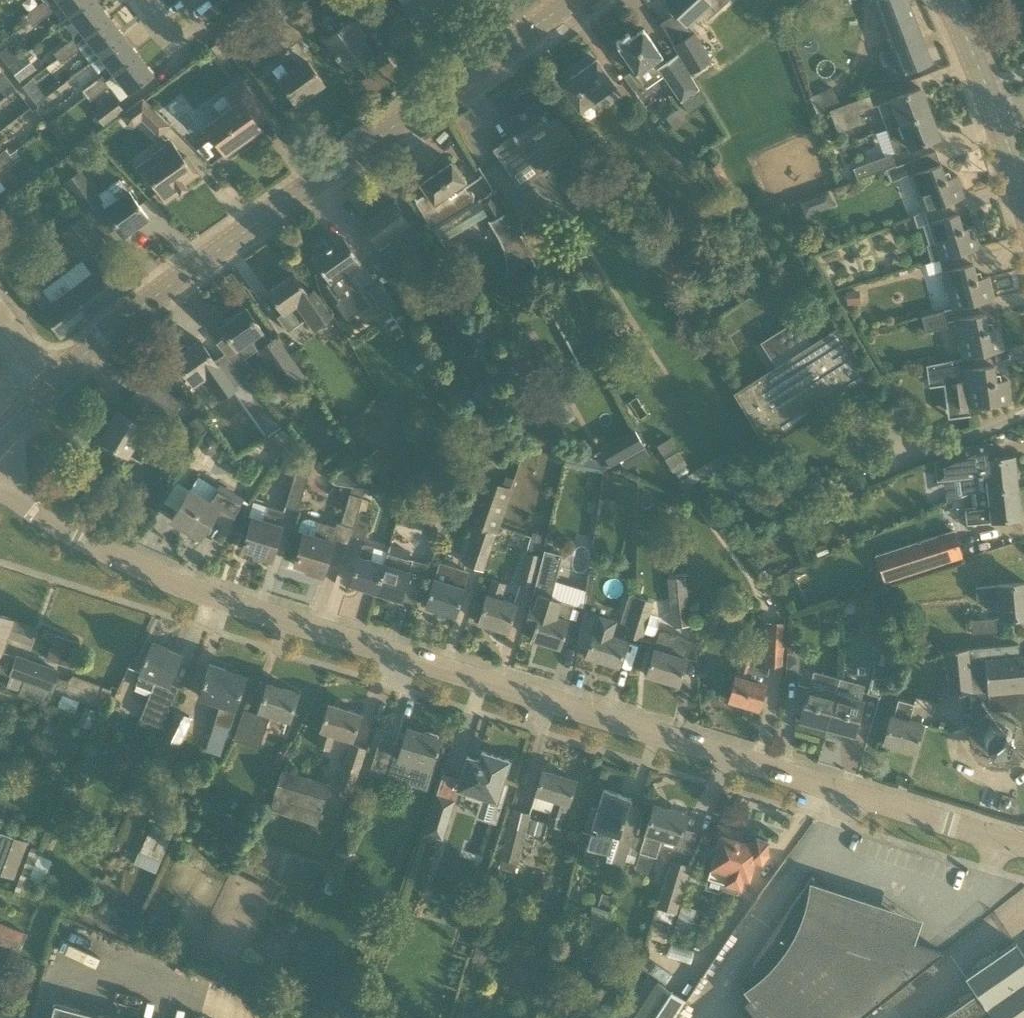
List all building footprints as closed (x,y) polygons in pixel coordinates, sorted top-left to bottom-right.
[(52,11),(48,6),(55,0),(43,0),(34,8),(42,19),(52,11)] [(71,17),(94,0),(58,0),(71,17)] [(71,17),(86,36),(109,18),(96,0),(94,0),(71,17)] [(353,0),(347,0),(328,14),(339,29),(326,38),(347,66),(369,50),(361,39),(366,35),(363,30),(374,22),(353,0)] [(402,5),(417,27),(456,0),(409,0),(402,5)] [(709,0),(670,0),(666,4),(685,25),(698,13),(707,23),(718,12),(709,3),(710,2),(709,0)] [(913,69),(932,62),(908,0),(872,0),(891,50),(880,54),(889,79),(913,69)] [(278,80),(283,87),(295,103),(323,83),(307,61),(310,59),(298,42),(307,36),(286,8),(275,16),(265,2),(256,13),(267,27),(284,51),(285,52),(288,50),(299,65),(278,80)] [(34,8),(24,16),(32,26),(42,19),(34,8)] [(90,63),(100,55),(124,37),(109,18),(86,36),(77,43),(81,48),(79,49),(90,63)] [(628,32),(615,41),(617,43),(617,42),(619,45),(617,47),(628,63),(636,75),(637,75),(646,88),(662,76),(680,102),(688,114),(707,101),(699,89),(690,74),(677,54),(665,62),(661,57),(662,56),(643,29),(630,37),(629,34),(628,32)] [(711,61),(694,32),(673,45),(690,74),(711,61)] [(124,37),(100,55),(115,73),(138,55),(124,37)] [(73,38),(64,45),(71,55),(79,49),(81,48),(77,43),(73,38)] [(53,69),(71,55),(64,45),(46,59),(53,69)] [(153,75),(138,55),(115,73),(114,74),(128,93),(129,92),(130,93),(153,75)] [(19,57),(8,66),(20,82),(31,73),(19,57)] [(615,86),(596,59),(561,84),(579,111),(615,86)] [(101,77),(92,83),(100,93),(109,86),(105,81),(101,76),(101,77)] [(233,106),(205,126),(225,154),(260,128),(256,122),(268,113),(244,80),(225,94),(233,106)] [(90,101),(100,93),(92,83),(82,91),(90,101)] [(816,114),(839,103),(830,86),(808,98),(816,114)] [(886,128),(929,112),(920,88),(891,99),(877,104),(886,128)] [(40,89),(30,96),(36,104),(46,97),(40,89)] [(874,106),(870,95),(829,110),(837,133),(862,123),(858,112),(874,106)] [(113,96),(92,111),(104,127),(124,112),(113,96)] [(170,125),(143,98),(120,116),(127,125),(134,126),(141,121),(159,137),(170,125)] [(513,135),(492,149),(508,172),(551,141),(562,157),(579,145),(558,116),(549,122),(535,102),(505,124),(513,135)] [(938,137),(929,112),(886,128),(895,152),(909,147),(938,137)] [(152,182),(154,185),(165,201),(179,191),(180,192),(187,188),(184,183),(198,173),(186,156),(184,157),(171,139),(150,154),(151,156),(136,166),(149,184),(152,182)] [(0,153),(0,161),(4,166),(13,159),(5,149),(0,153)] [(926,211),(954,200),(965,196),(957,175),(946,179),(935,151),(907,161),(895,166),(895,165),(884,169),(890,183),(912,174),(926,211)] [(884,169),(895,165),(891,153),(852,168),(857,180),(884,169)] [(467,191),(465,188),(468,186),(451,162),(420,184),(426,193),(417,199),(416,198),(414,198),(426,215),(434,226),(473,203),(474,195),(472,191),(467,191)] [(732,185),(719,163),(705,171),(717,194),(732,185)] [(65,182),(87,211),(100,202),(78,172),(65,182)] [(147,217),(128,191),(119,180),(108,188),(117,200),(104,209),(123,235),(147,217)] [(506,212),(504,213),(492,194),(478,202),(503,244),(505,273),(532,257),(506,212)] [(928,244),(926,244),(930,261),(940,259),(969,250),(980,247),(974,225),(962,228),(954,200),(926,211),(929,222),(929,223),(929,224),(934,242),(928,244)] [(408,224),(393,203),(362,224),(380,250),(390,243),(386,239),(408,224)] [(86,215),(60,234),(81,262),(107,243),(86,215)] [(11,247),(0,231),(0,255),(11,247)] [(313,259),(329,282),(325,284),(338,302),(335,303),(347,319),(367,305),(345,273),(361,262),(344,238),(313,259)] [(387,279),(386,280),(398,296),(412,285),(401,269),(400,269),(387,250),(374,259),(387,279)] [(976,279),(969,250),(940,259),(953,308),(994,298),(988,276),(976,279)] [(60,275),(31,298),(41,311),(61,337),(124,289),(121,285),(131,278),(119,262),(115,257),(105,265),(104,263),(92,272),(75,285),(71,289),(60,275)] [(301,285),(293,274),(268,291),(283,312),(276,317),(286,332),(305,319),(313,331),(332,317),(308,281),(301,285)] [(395,337),(411,326),(380,281),(365,291),(382,316),(381,317),(395,337)] [(420,295),(403,306),(413,322),(430,311),(420,295)] [(270,342),(257,324),(246,307),(219,326),(236,349),(251,339),(285,388),(304,375),(278,337),(270,342)] [(945,309),(921,315),(925,332),(949,326),(945,309)] [(954,318),(961,358),(991,352),(1003,350),(999,328),(987,330),(984,313),(954,318)] [(847,389),(865,379),(835,328),(733,393),(744,409),(763,443),(847,389)] [(199,340),(174,357),(194,385),(206,376),(221,398),(234,389),(233,388),(244,380),(236,370),(224,353),(214,361),(199,340)] [(991,352),(961,358),(926,365),(928,387),(943,385),(945,398),(958,396),(960,409),(1011,402),(1007,379),(996,381),(991,352)] [(243,374),(242,375),(245,379),(246,380),(252,389),(254,388),(263,381),(253,367),(243,374)] [(181,402),(142,380),(132,396),(136,398),(126,416),(117,411),(101,440),(127,455),(143,426),(141,425),(151,407),(171,419),(181,402)] [(272,414),(259,422),(268,435),(281,426),(272,414)] [(599,453),(606,466),(620,458),(624,466),(647,453),(636,433),(599,453)] [(976,491),(1017,487),(1014,456),(994,458),(992,442),(972,444),(934,460),(937,481),(975,477),(976,491)] [(364,459),(385,488),(392,483),(385,474),(393,468),(379,448),(364,459)] [(312,465),(299,461),(285,506),(298,510),(312,465)] [(333,486),(351,487),(353,488),(372,489),(373,478),(335,475),(333,486)] [(513,489),(482,478),(467,525),(476,528),(463,564),(482,571),(495,534),(497,535),(513,489)] [(226,525),(242,500),(220,486),(212,501),(191,488),(171,520),(200,538),(213,517),(226,525)] [(354,527),(363,499),(362,498),(364,490),(353,488),(351,487),(341,523),(353,527),(354,527)] [(1020,518),(1017,487),(976,491),(977,506),(965,507),(966,524),(1020,518)] [(422,495),(415,512),(427,517),(421,530),(439,537),(454,496),(442,492),(439,500),(435,499),(434,500),(422,495)] [(353,527),(351,535),(364,539),(371,516),(365,514),(369,500),(363,499),(354,527),(353,527)] [(270,559),(276,540),(280,526),(284,512),(267,506),(263,520),(252,517),(243,548),(255,551),(254,554),(270,559)] [(306,570),(322,575),(332,542),(331,541),(335,527),(318,522),(308,518),(304,519),(300,522),(298,530),(304,532),(294,563),(307,567),(306,570)] [(884,582),(959,557),(950,531),(876,556),(884,582)] [(543,556),(541,556),(546,535),(533,532),(530,538),(526,552),(524,551),(517,581),(535,585),(543,556)] [(387,551),(374,548),(363,544),(360,557),(358,556),(350,583),(375,591),(387,551)] [(375,591),(400,599),(409,572),(408,572),(412,559),(407,557),(409,552),(388,546),(387,551),(375,591)] [(525,621),(535,624),(530,639),(560,648),(573,604),(550,597),(563,555),(546,550),(528,609),(529,609),(525,621)] [(425,606),(455,615),(469,571),(439,562),(434,578),(425,606)] [(587,572),(584,596),(592,597),(596,574),(587,572)] [(673,628),(691,625),(685,576),(667,578),(673,628)] [(507,632),(516,603),(501,598),(505,583),(494,580),(489,595),(486,594),(477,622),(507,632)] [(1023,616),(1023,582),(977,587),(978,599),(1000,597),(1002,618),(1023,616)] [(624,635),(644,640),(648,626),(646,626),(653,602),(638,597),(629,594),(620,622),(628,625),(624,635)] [(578,648),(587,650),(585,656),(617,666),(625,640),(612,636),(616,622),(582,611),(578,648)] [(36,628),(11,620),(12,619),(0,614),(0,653),(6,635),(30,644),(36,628)] [(971,620),(972,633),(996,631),(995,618),(971,620)] [(784,623),(767,622),(766,668),(783,668),(784,623)] [(651,656),(646,675),(678,685),(684,666),(686,658),(685,658),(690,641),(660,632),(655,649),(654,648),(651,656)] [(70,668),(79,643),(62,636),(59,644),(53,642),(46,659),(70,668)] [(970,699),(972,719),(989,717),(990,722),(988,723),(986,725),(984,726),(983,728),(982,730),(981,733),(981,735),(980,737),(981,740),(981,742),(982,744),(983,747),(984,749),(986,750),(988,752),(990,753),(992,754),(994,755),(996,755),(999,756),(1001,755),(1004,755),(1006,754),(1008,753),(1010,751),(1012,750),(1013,748),(1014,746),(1015,744),(1016,741),(1016,739),(1016,737),(1016,734),(1015,732),(1014,730),(1013,728),(1012,726),(1023,725),(1023,656),(1019,657),(1018,644),(998,646),(965,649),(944,651),(948,695),(969,693),(970,694),(970,699)] [(140,673),(135,684),(151,691),(140,719),(156,726),(166,730),(175,711),(172,710),(174,706),(181,687),(180,687),(169,683),(180,655),(167,649),(166,652),(151,646),(143,664),(140,673)] [(800,652),(787,652),(786,679),(798,680),(800,652)] [(755,658),(741,654),(728,700),(758,709),(765,685),(764,685),(768,671),(752,667),(755,658)] [(23,681),(51,691),(105,709),(111,690),(71,677),(67,680),(56,676),(58,672),(17,656),(10,674),(23,679),(23,681)] [(235,706),(238,696),(245,677),(210,665),(204,684),(200,696),(220,703),(214,723),(229,728),(236,707),(235,706)] [(875,666),(867,693),(880,697),(888,670),(875,666)] [(836,693),(827,727),(853,734),(862,700),(860,700),(863,690),(857,689),(859,684),(840,679),(836,693)] [(51,691),(23,681),(18,696),(46,706),(51,691)] [(259,747),(270,714),(288,719),(297,693),(267,684),(259,710),(258,714),(243,709),(235,739),(259,747)] [(836,693),(809,686),(800,720),(827,727),(836,693)] [(914,751),(922,723),(909,720),(913,703),(897,699),(892,715),(891,715),(883,742),(914,751)] [(352,740),(361,714),(328,703),(320,729),(321,730),(316,745),(329,749),(333,734),(352,740)] [(166,730),(162,738),(163,738),(177,745),(191,718),(176,711),(175,710),(175,711),(166,730)] [(374,756),(370,769),(385,774),(384,777),(426,790),(433,769),(430,768),(433,757),(439,738),(407,728),(402,744),(380,737),(374,756)] [(349,803),(352,792),(358,772),(366,749),(350,744),(336,787),(341,788),(337,799),(349,803)] [(479,760),(467,756),(457,790),(466,793),(465,797),(483,802),(485,797),(502,802),(507,785),(502,784),(509,760),(482,752),(479,760)] [(280,770),(268,811),(317,826),(330,785),(280,770)] [(568,804),(575,780),(542,770),(535,792),(553,799),(548,815),(549,815),(546,826),(561,829),(568,804)] [(631,798),(603,789),(597,809),(592,807),(586,826),(592,827),(584,854),(622,866),(634,828),(622,824),(631,798)] [(443,841),(456,800),(437,794),(424,835),(443,841)] [(678,842),(680,834),(686,815),(654,805),(645,832),(646,832),(640,852),(656,857),(662,837),(678,842)] [(530,814),(513,810),(500,860),(502,860),(500,868),(514,872),(516,863),(518,864),(530,814)] [(339,823),(331,846),(335,848),(331,860),(343,864),(347,852),(350,853),(358,830),(339,823)] [(710,868),(705,885),(722,890),(724,883),(740,888),(743,878),(749,879),(755,861),(761,862),(768,853),(768,841),(756,837),(751,844),(739,840),(741,831),(717,824),(712,843),(710,848),(715,850),(709,868),(710,868)] [(152,825),(139,853),(161,862),(173,834),(152,825)] [(0,847),(0,873),(16,879),(29,842),(5,833),(0,847)] [(29,876),(29,877),(42,883),(52,860),(39,854),(32,868),(29,876)] [(675,912),(689,867),(689,866),(671,861),(658,907),(675,912)] [(927,965),(942,952),(911,942),(915,928),(810,894),(811,888),(812,882),(813,874),(738,984),(749,998),(744,1003),(754,1016),(751,1017),(859,1017),(927,965)] [(611,911),(609,910),(613,896),(601,893),(597,906),(591,905),(591,933),(602,936),(611,911)] [(0,923),(0,944),(20,952),(27,934),(0,923)] [(371,929),(368,941),(375,943),(378,930),(371,929)] [(1015,942),(999,953),(964,977),(975,993),(939,1017),(1023,1017),(1023,955),(1015,942)] [(657,981),(634,1017),(672,1017),(684,999),(657,981)] [(627,1005),(620,1003),(617,1014),(599,1008),(596,1017),(623,1017),(627,1005)] [(54,1004),(51,1017),(106,1017),(54,1004)]
